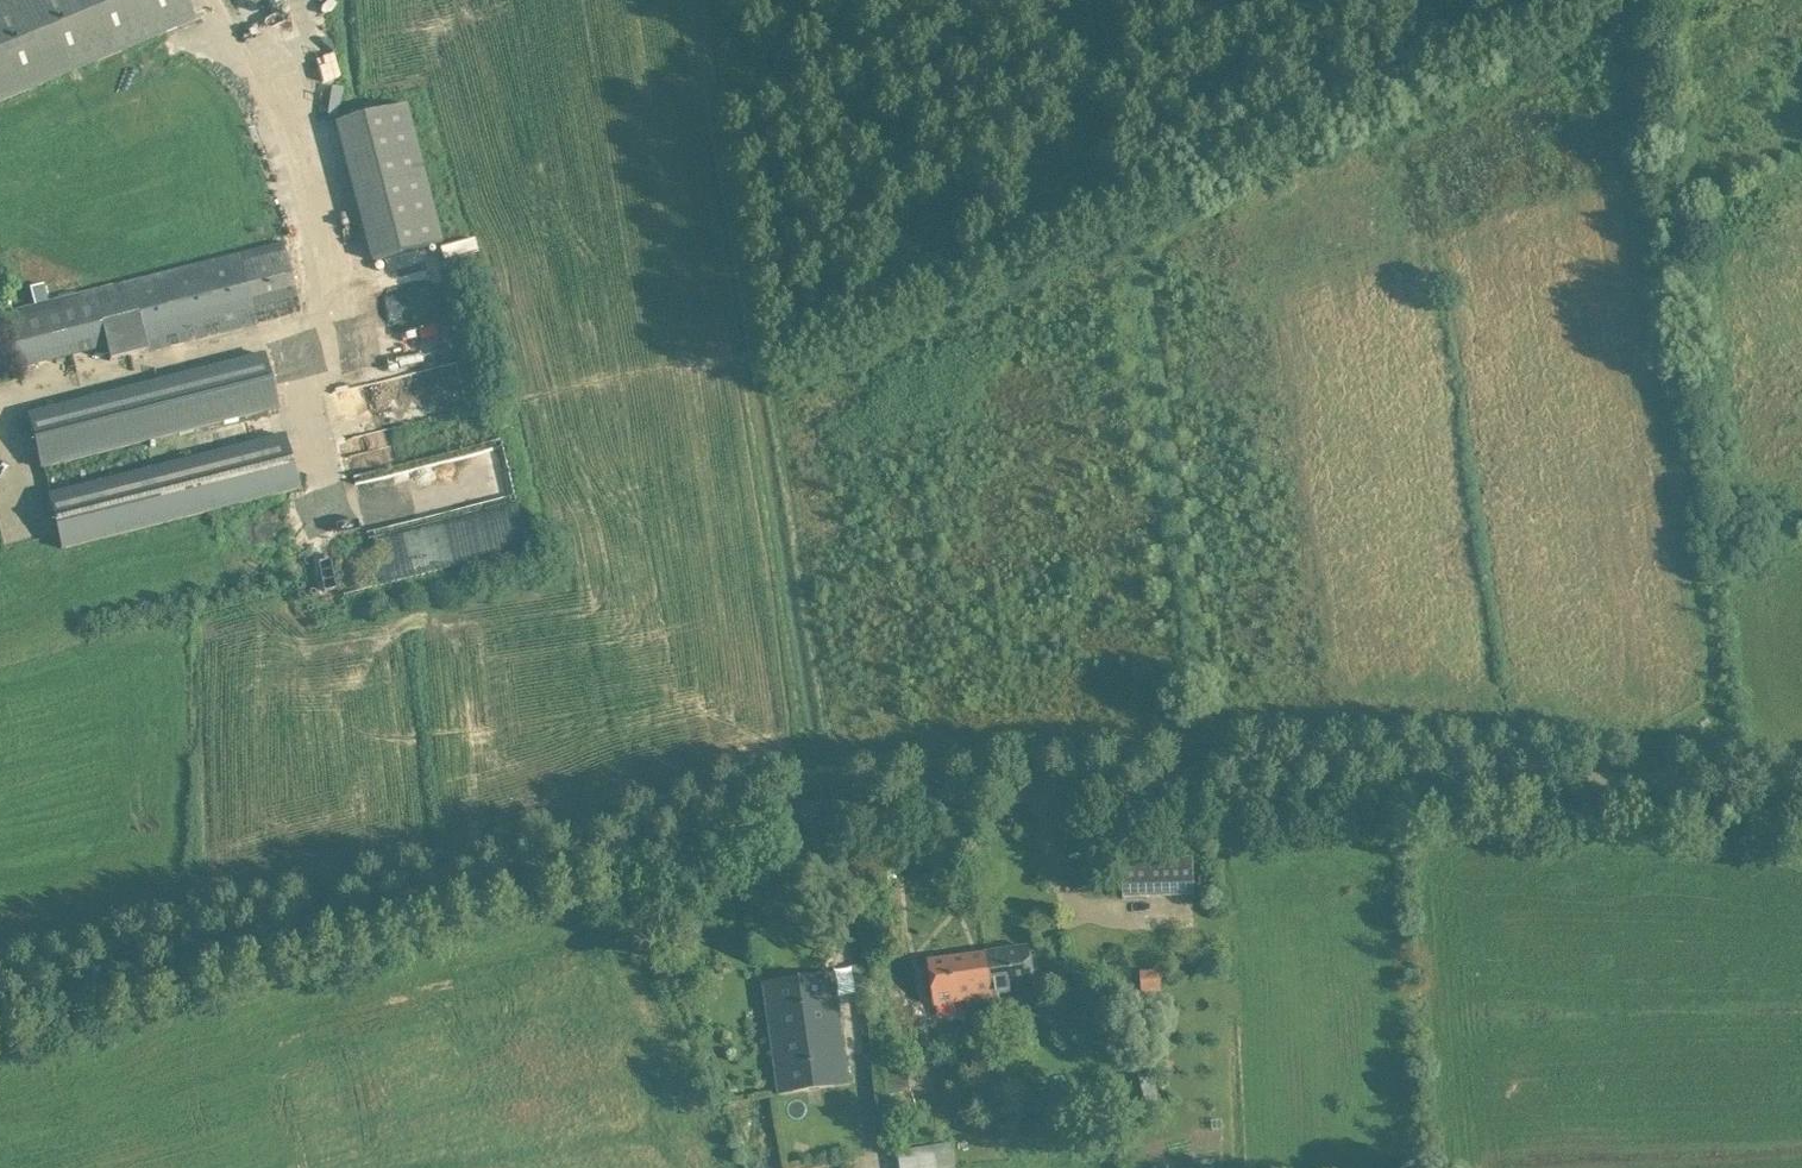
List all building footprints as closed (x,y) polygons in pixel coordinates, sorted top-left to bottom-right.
[(195,21),(187,0),(0,0),(0,101),(195,21)] [(245,34),(265,27),(256,0),(234,0),(245,34)] [(367,260),(442,242),(408,102),(334,120),(367,260)] [(478,236),(443,246),(446,258),(481,248),(478,236)] [(281,244),(2,315),(16,368),(139,337),(143,353),(299,314),(281,244)] [(262,355),(50,408),(27,414),(41,468),(275,408),(262,355)] [(282,436),(48,495),(61,548),(295,489),(282,436)] [(360,533),(442,515),(453,565),(527,550),(503,437),(482,441),(485,452),(453,459),(452,454),(348,476),(360,533)] [(1123,899),(1196,897),(1196,859),(1122,861),(1123,899)] [(1001,1014),(998,994),(1035,988),(1028,947),(986,953),(989,977),(982,978),(984,988),(973,989),(974,999),(980,998),(981,1006),(987,1005),(988,1016),(1001,1014)] [(970,1019),(988,1016),(987,1005),(981,1006),(980,998),(974,999),(973,989),(984,988),(982,978),(989,977),(986,953),(928,961),(934,1003),(967,998),(970,1019)] [(1162,992),(1160,969),(1139,971),(1141,993),(1162,992)] [(850,1083),(838,998),(835,974),(764,984),(779,1093),(850,1083)] [(981,1056),(994,1053),(990,1038),(978,1040),(981,1056)] [(907,1101),(906,1092),(911,1091),(907,1071),(883,1075),(888,1105),(907,1101)] [(1152,1071),(1138,1075),(1147,1110),(1161,1107),(1152,1071)] [(952,1143),(898,1152),(901,1167),(956,1167),(952,1143)]
